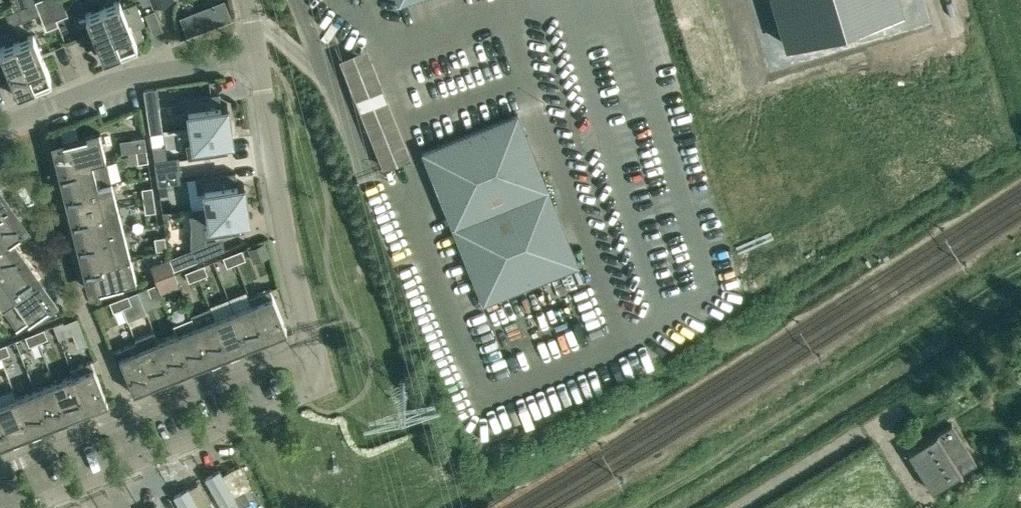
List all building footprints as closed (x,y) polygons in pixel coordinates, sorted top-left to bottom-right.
[(48,0),(38,0),(35,1),(44,24),(56,19),(48,0)] [(56,19),(68,15),(62,0),(48,0),(56,19)] [(102,7),(120,51),(137,44),(135,39),(131,29),(141,25),(145,23),(136,0),(134,0),(121,5),(119,0),(102,7)] [(787,46),(902,11),(899,0),(773,0),(787,46)] [(187,33),(210,23),(203,6),(180,15),(187,33)] [(102,7),(85,14),(103,58),(120,51),(102,7)] [(10,25),(22,21),(17,9),(6,13),(10,25)] [(33,35),(16,42),(34,86),(51,79),(33,35)] [(10,77),(17,93),(34,86),(16,42),(0,48),(0,51),(2,55),(0,56),(0,81),(10,77)] [(340,59),(385,170),(412,159),(368,48),(340,59)] [(219,92),(179,98),(181,112),(188,112),(190,127),(230,121),(227,104),(221,105),(219,92)] [(159,106),(146,107),(150,132),(162,130),(159,106)] [(483,302),(578,264),(517,114),(423,152),(480,294),(483,302)] [(192,142),(185,143),(187,158),(228,152),(226,140),(232,139),(230,121),(190,127),(192,142)] [(56,144),(62,168),(105,158),(100,134),(100,133),(56,144)] [(134,138),(136,150),(137,150),(146,149),(144,137),(134,138)] [(137,150),(136,150),(138,163),(148,161),(146,149),(137,150)] [(155,160),(156,173),(181,169),(179,156),(155,160)] [(112,182),(105,158),(62,168),(68,193),(112,182)] [(181,169),(156,173),(158,185),(183,182),(181,169)] [(235,171),(195,177),(198,192),(204,191),(206,206),(246,200),(244,182),(237,183),(235,171)] [(118,207),(112,182),(68,193),(74,218),(118,207)] [(144,200),(154,199),(152,187),(142,188),(144,200)] [(11,209),(0,194),(0,216),(11,209)] [(156,211),(154,199),(144,200),(145,213),(156,211)] [(209,222),(202,222),(204,237),(210,236),(244,231),(243,219),(249,218),(246,200),(206,206),(209,222)] [(74,218),(80,242),(124,232),(118,207),(74,218)] [(10,240),(10,241),(20,234),(26,230),(11,209),(0,216),(0,247),(10,240)] [(130,256),(124,232),(80,242),(86,267),(130,256)] [(156,238),(158,250),(159,250),(168,249),(166,237),(156,238)] [(10,241),(10,240),(0,247),(0,279),(24,261),(10,241)] [(265,240),(248,247),(254,262),(271,255),(265,240)] [(192,249),(170,258),(170,259),(174,270),(197,261),(192,249)] [(232,253),(236,263),(245,259),(242,249),(232,253)] [(236,263),(232,253),(223,257),(227,266),(236,263)] [(130,256),(86,267),(93,292),(137,281),(137,280),(136,280),(130,256)] [(158,276),(173,270),(169,259),(152,265),(156,277),(158,276)] [(24,261),(0,279),(0,305),(2,308),(39,282),(24,261)] [(195,268),(198,278),(208,274),(204,264),(195,268)] [(198,278),(195,268),(185,272),(189,281),(198,278)] [(158,276),(164,291),(179,286),(173,270),(158,276)] [(54,303),(39,282),(2,308),(16,328),(16,329),(54,303)] [(161,293),(157,283),(147,287),(151,297),(161,293)] [(270,289),(249,297),(251,304),(252,303),(267,339),(287,331),(270,289)] [(119,298),(123,308),(132,304),(128,294),(119,298)] [(123,308),(119,298),(109,302),(113,312),(123,308)] [(234,311),(233,311),(248,347),(267,339),(252,303),(251,304),(234,311)] [(233,311),(215,318),(229,355),(248,347),(233,311)] [(192,316),(173,323),(177,334),(191,370),(210,362),(196,326),(192,316)] [(78,317),(64,322),(64,320),(53,325),(59,338),(82,329),(78,317)] [(215,318),(196,326),(210,362),(229,355),(215,318)] [(34,332),(38,342),(48,338),(44,328),(34,332)] [(154,331),(136,338),(137,342),(140,348),(139,349),(153,385),(172,377),(158,341),(154,331)] [(38,342),(34,332),(25,336),(29,346),(38,342)] [(177,334),(158,341),(172,377),(191,370),(177,334)] [(137,342),(116,350),(133,393),(153,385),(139,349),(140,348),(137,342)] [(0,357),(10,353),(6,344),(0,346),(0,356),(0,357)] [(91,360),(70,369),(72,376),(74,375),(88,411),(108,403),(91,360)] [(72,376),(55,383),(69,419),(88,411),(74,375),(72,376)] [(55,383),(36,390),(50,426),(69,419),(55,383)] [(36,390),(17,398),(31,434),(50,426),(36,390)] [(0,405),(0,411),(12,442),(31,434),(17,398),(0,405)] [(12,442),(0,411),(0,446),(12,442)] [(962,472),(976,463),(952,424),(937,433),(935,434),(908,452),(932,491),(960,473),(960,474),(962,472)] [(223,472),(208,481),(224,507),(245,507),(223,472)] [(180,507),(203,507),(191,488),(175,499),(180,507)]
